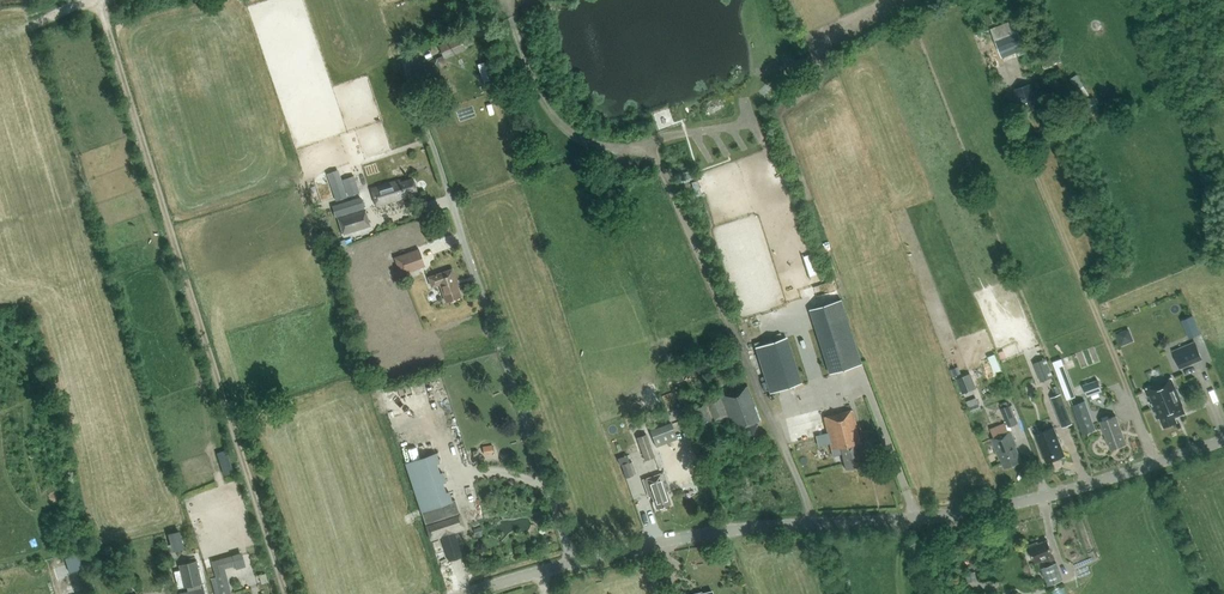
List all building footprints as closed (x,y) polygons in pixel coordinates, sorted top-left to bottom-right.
[(986,15),(990,24),(998,21),(994,12),(986,15)] [(1014,19),(991,28),(1002,57),(1025,48),(1014,19)] [(464,49),(461,41),(459,36),(439,45),(443,56),(444,55),(445,58),(464,49)] [(1041,70),(1053,66),(1050,55),(1037,59),(1041,70)] [(1038,103),(1048,100),(1051,99),(1048,90),(1035,94),(1032,84),(1014,89),(1022,113),(1040,108),(1038,103)] [(1077,102),(1082,114),(1099,107),(1094,96),(1077,102)] [(413,193),(417,192),(413,178),(401,182),(400,180),(372,189),(377,206),(413,194),(413,193)] [(336,211),(343,234),(371,226),(364,202),(336,211)] [(401,275),(425,266),(419,248),(394,257),(401,275)] [(812,275),(822,272),(816,251),(805,254),(812,275)] [(446,302),(460,297),(455,281),(456,281),(452,269),(428,278),(431,287),(439,285),(446,302)] [(841,300),(813,309),(834,372),(861,363),(841,300)] [(1200,333),(1193,315),(1183,320),(1191,337),(1200,333)] [(1132,327),(1119,330),(1123,344),(1136,340),(1132,327)] [(756,346),(771,392),(798,384),(784,338),(756,346)] [(1195,342),(1173,351),(1180,368),(1203,359),(1195,342)] [(1033,363),(1040,381),(1053,376),(1046,358),(1033,363)] [(1053,362),(1060,382),(1070,378),(1062,358),(1053,362)] [(967,374),(956,379),(962,394),(973,389),(967,374)] [(1098,379),(1083,384),(1088,397),(1102,392),(1098,379)] [(1174,417),(1184,413),(1181,406),(1183,405),(1172,379),(1145,390),(1156,418),(1159,417),(1163,427),(1176,421),(1174,417)] [(1051,397),(1062,427),(1072,423),(1058,385),(1053,387),(1056,395),(1051,397)] [(748,441),(760,436),(756,424),(760,422),(746,387),(720,397),(710,400),(693,406),(699,425),(699,426),(726,416),(727,417),(731,418),(735,430),(743,427),(744,430),(748,441)] [(1096,429),(1085,400),(1072,405),(1083,434),(1096,429)] [(1001,408),(1009,427),(1016,424),(1009,405),(1001,408)] [(792,442),(816,436),(818,446),(829,443),(832,455),(842,453),(845,470),(866,465),(860,442),(853,411),(823,418),(822,409),(786,418),(792,442)] [(1111,450),(1127,444),(1115,415),(1100,421),(1111,450)] [(671,421),(650,430),(657,447),(678,439),(671,421)] [(1047,463),(1065,456),(1054,428),(1036,435),(1047,463)] [(1005,468),(1022,461),(1016,445),(1011,431),(991,439),(1000,460),(1001,459),(1005,468)] [(636,437),(642,450),(651,446),(646,433),(636,437)] [(493,445),(482,446),(483,454),(494,452),(493,445)] [(232,465),(226,449),(220,451),(226,467),(232,465)] [(621,463),(628,460),(629,460),(627,454),(619,458),(621,463)] [(628,460),(621,463),(626,477),(634,475),(628,460)] [(656,509),(671,505),(666,492),(670,491),(664,473),(644,480),(649,497),(652,496),(656,509)] [(421,511),(425,523),(430,540),(441,536),(449,561),(462,556),(454,532),(464,529),(455,500),(452,501),(421,511)] [(481,526),(473,529),(475,534),(477,533),(478,537),(482,536),(481,532),(483,531),(481,526)] [(1098,540),(1103,555),(1117,550),(1111,535),(1098,540)] [(1045,563),(1054,559),(1048,540),(1038,544),(1037,542),(1030,545),(1030,546),(1029,546),(1035,564),(1044,560),(1045,563)] [(179,565),(184,588),(203,583),(197,560),(179,565)] [(1063,580),(1057,563),(1041,569),(1047,586),(1063,580)] [(230,593),(223,569),(214,571),(216,577),(210,579),(215,593),(227,593),(230,593)] [(966,573),(967,582),(976,580),(974,571),(966,573)] [(1054,589),(1056,593),(1068,593),(1064,585),(1054,589)]
